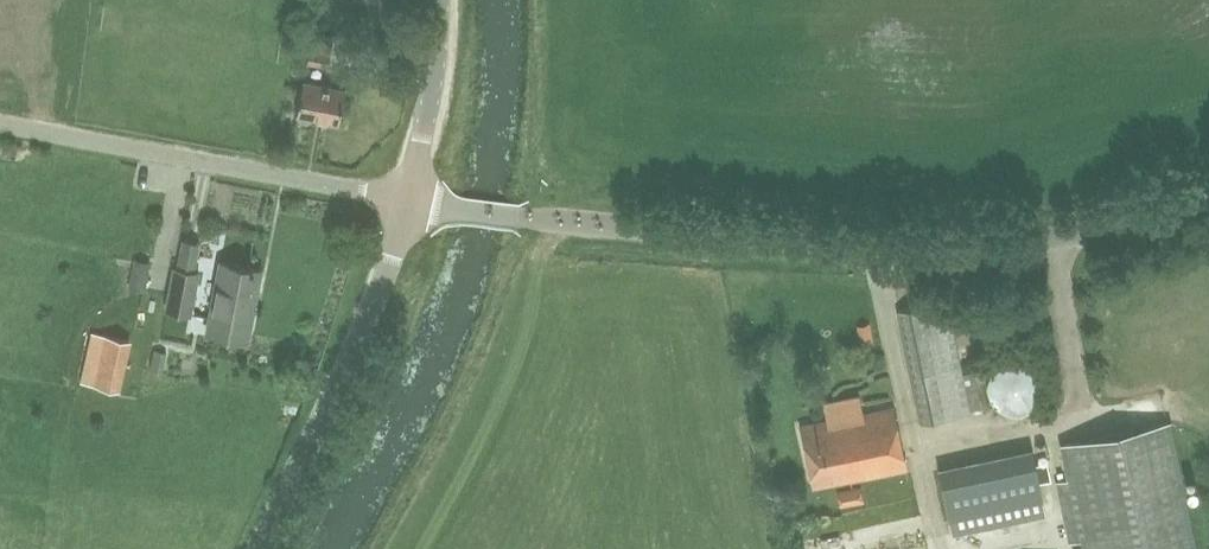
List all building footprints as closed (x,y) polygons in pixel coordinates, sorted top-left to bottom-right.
[(327,65),(330,53),(309,49),(306,61),(327,65)] [(338,121),(344,88),(302,80),(296,113),(338,121)] [(151,261),(133,258),(128,287),(144,291),(151,261)] [(246,339),(260,269),(220,261),(206,330),(246,339)] [(190,313),(198,271),(174,267),(166,309),(190,313)] [(897,309),(920,422),(968,412),(946,300),(897,309)] [(866,307),(854,311),(861,331),(873,328),(866,307)] [(112,378),(124,326),(87,318),(75,369),(112,378)] [(874,344),(871,330),(858,333),(861,347),(874,344)] [(149,369),(161,372),(167,351),(153,348),(149,369)] [(1042,376),(1038,368),(1031,362),(1022,358),(1013,357),(1004,359),(996,364),(990,371),(987,380),(986,389),(989,398),(995,406),(1002,411),(1011,414),(1021,414),(1030,410),(1037,404),(1042,395),(1044,386),(1042,376)] [(893,406),(799,424),(811,485),(905,466),(893,406)] [(1085,534),(1088,548),(1194,548),(1165,417),(1063,440),(1071,475),(1057,478),(1070,538),(1085,534)] [(941,519),(1034,501),(1022,438),(930,456),(933,469),(931,470),(941,519)] [(861,487),(835,492),(839,507),(864,503),(861,487)] [(876,508),(880,535),(924,528),(920,501),(876,508)] [(984,512),(987,545),(1015,543),(1013,510),(984,512)]
